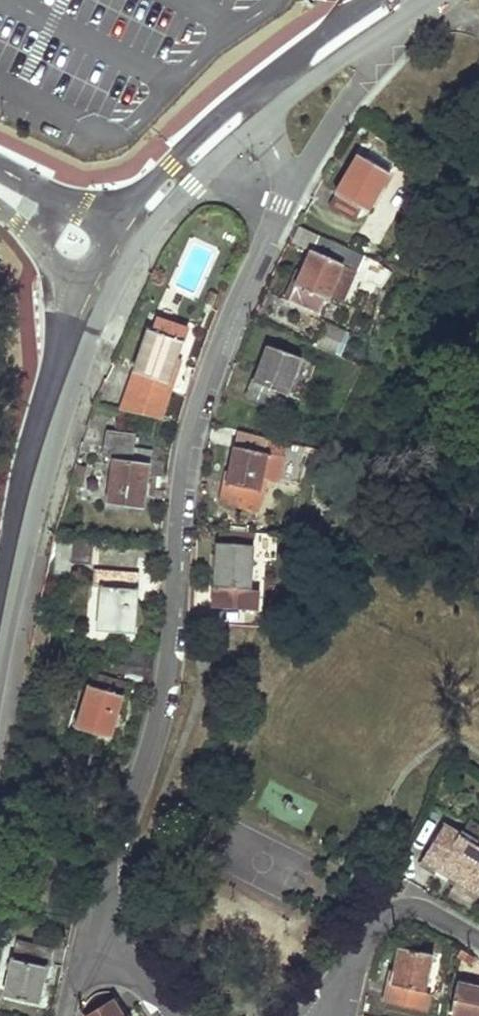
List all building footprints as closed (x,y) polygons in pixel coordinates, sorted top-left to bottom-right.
[(368,213),(390,175),(360,157),(330,207),(354,221),(361,210),(368,213)] [(358,272),(365,257),(351,251),(322,238),(315,253),(311,251),(300,276),(303,277),(300,285),(297,284),(294,282),(286,301),(319,316),(326,299),(328,300),(344,266),(358,272)] [(356,238),(351,251),(365,257),(371,244),(356,238)] [(373,262),(361,283),(379,292),(390,272),(373,262)] [(211,292),(206,303),(212,306),(217,295),(211,292)] [(148,330),(125,399),(159,411),(177,355),(187,328),(159,319),(155,333),(148,330)] [(349,336),(350,334),(323,323),(313,346),(338,357),(340,357),(349,336)] [(340,357),(352,362),(358,352),(362,337),(355,334),(353,339),(349,336),(340,357)] [(246,398),(282,411),(286,401),(277,398),(279,392),(287,395),(301,358),(268,347),(258,373),(262,375),(259,382),(255,380),(253,379),(246,398)] [(159,411),(157,418),(162,420),(183,358),(177,355),(159,411)] [(125,399),(122,411),(157,418),(159,411),(125,399)] [(143,510),(151,452),(133,449),(135,435),(107,431),(102,456),(114,459),(107,504),(143,510)] [(239,432),(235,448),(264,454),(267,439),(239,432)] [(264,454),(235,448),(229,474),(233,475),(231,482),(228,481),(223,503),(255,510),(262,479),(277,483),(283,458),(264,454)] [(290,528),(289,537),(299,538),(301,529),(290,528)] [(258,612),(259,592),(251,591),(256,534),(221,530),(220,544),(219,544),(214,608),(258,612)] [(62,557),(92,558),(93,541),(63,539),(62,557)] [(98,574),(97,587),(102,587),(108,587),(109,575),(98,574)] [(99,631),(134,634),(135,622),(136,608),(138,577),(109,575),(108,587),(102,587),(99,631)] [(32,649),(29,665),(35,665),(41,665),(44,659),(45,651),(32,649)] [(148,691),(153,670),(117,663),(113,680),(100,676),(96,689),(89,687),(76,729),(110,739),(127,685),(148,691)] [(478,896),(478,852),(458,839),(461,835),(445,825),(419,866),(435,876),(439,871),(478,896)] [(11,885),(0,882),(0,902),(7,903),(11,885)] [(5,997),(38,1004),(44,978),(44,976),(42,976),(44,968),(50,970),(55,949),(18,941),(5,997)] [(386,1000),(427,1009),(430,992),(425,991),(433,954),(400,947),(394,974),(393,975),(397,976),(395,985),(389,984),(386,1000)] [(468,984),(467,988),(457,986),(451,1015),(478,1015),(478,987),(468,984)] [(127,1014),(119,1001),(92,1015),(128,1015),(127,1014)]
